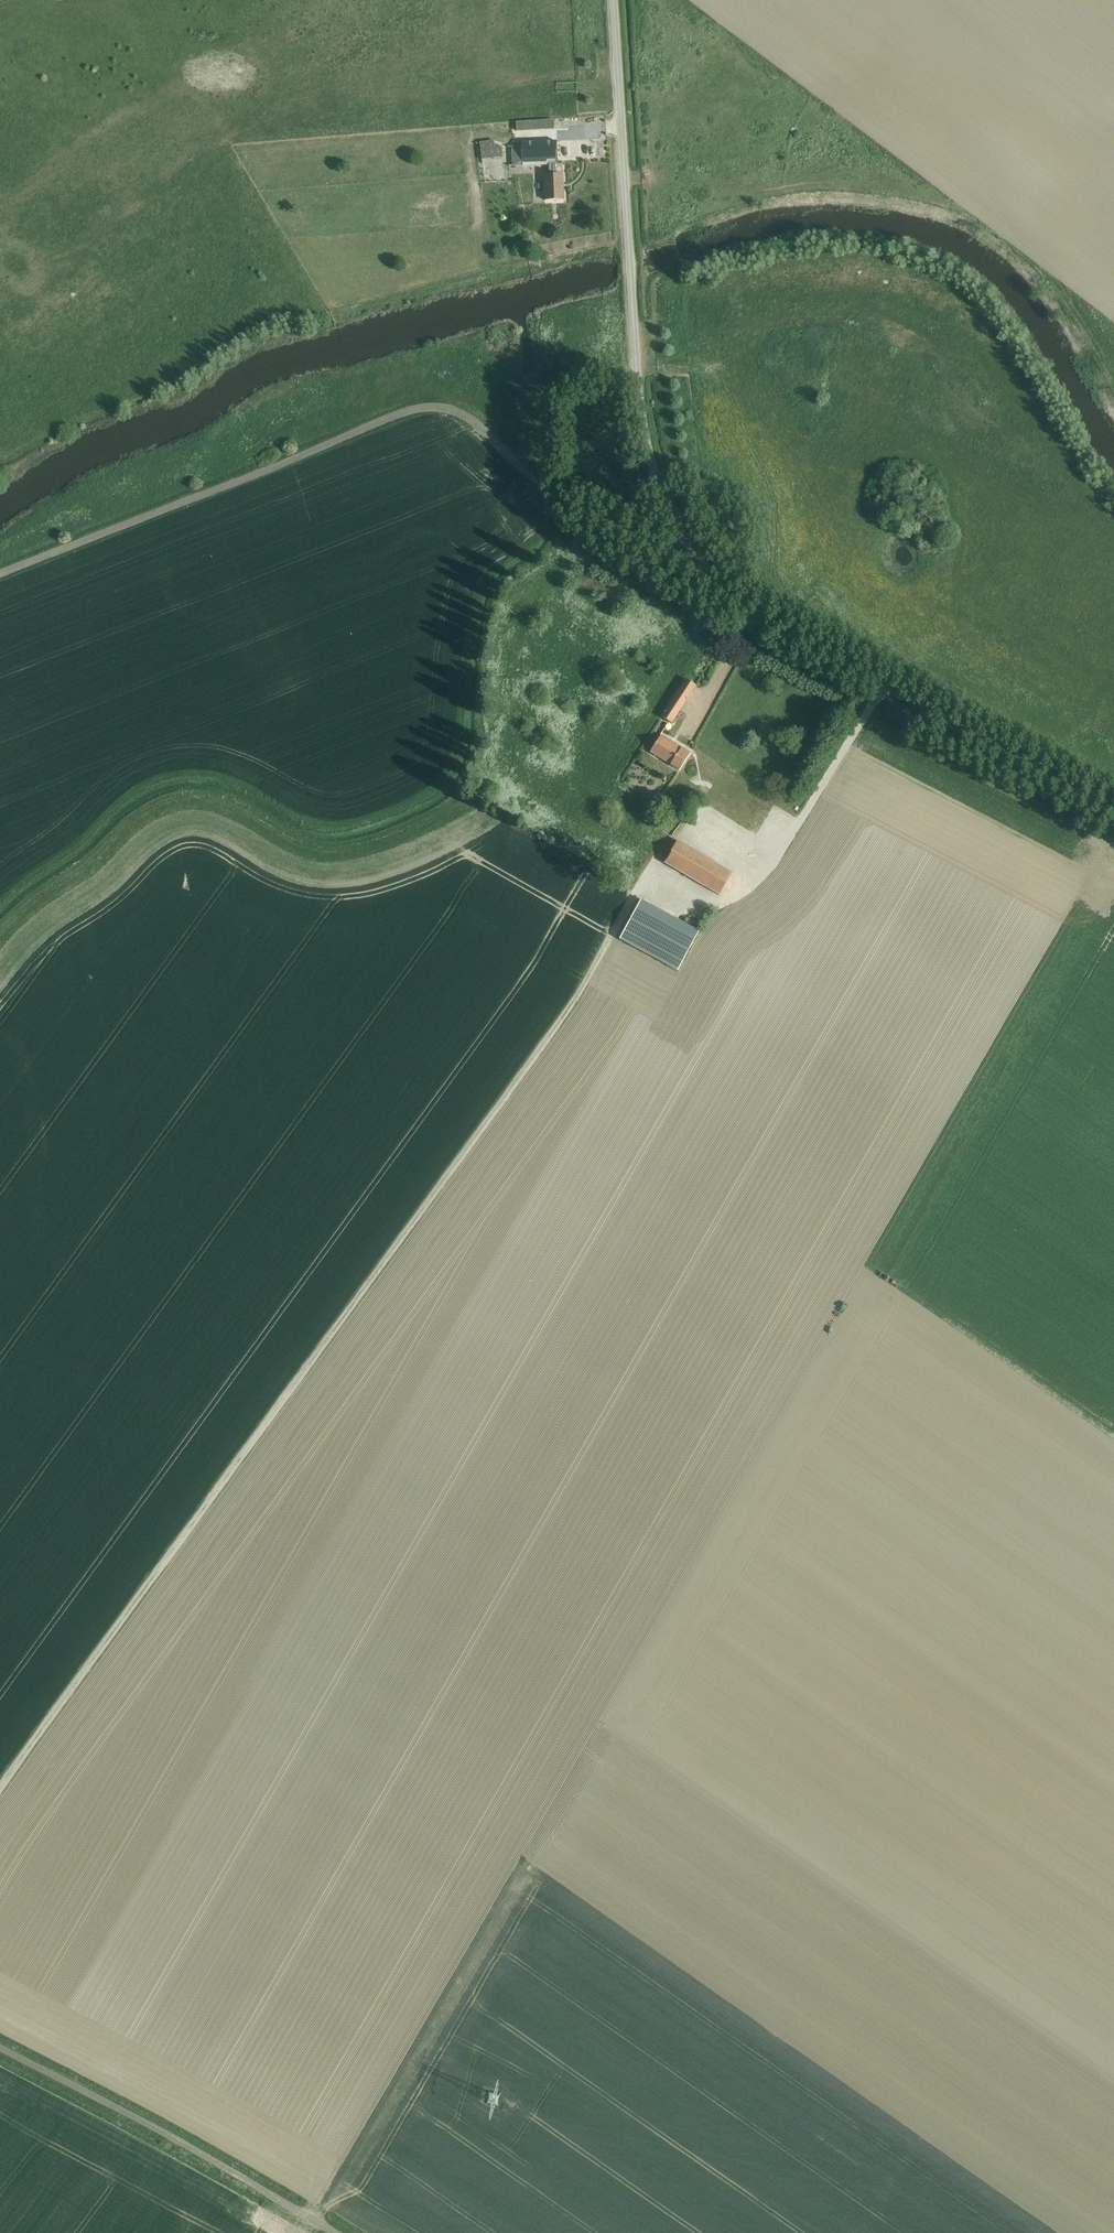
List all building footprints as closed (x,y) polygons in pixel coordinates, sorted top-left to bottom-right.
[(515,136),(554,136),(554,120),(515,120),(515,136)] [(480,143),(481,159),(502,157),(501,147),(494,148),(493,142),(480,143)] [(543,175),(544,200),(563,200),(562,175),(555,175),(555,164),(557,164),(557,142),(521,143),(521,146),(513,146),(514,166),(548,165),(549,175),(543,175)] [(672,724),(696,686),(686,679),(661,717),(672,724)] [(680,770),(690,753),(661,735),(650,752),(680,770)] [(719,895),(732,873),(678,842),(665,863),(719,895)] [(677,970),(699,931),(640,900),(619,939),(677,970)]
